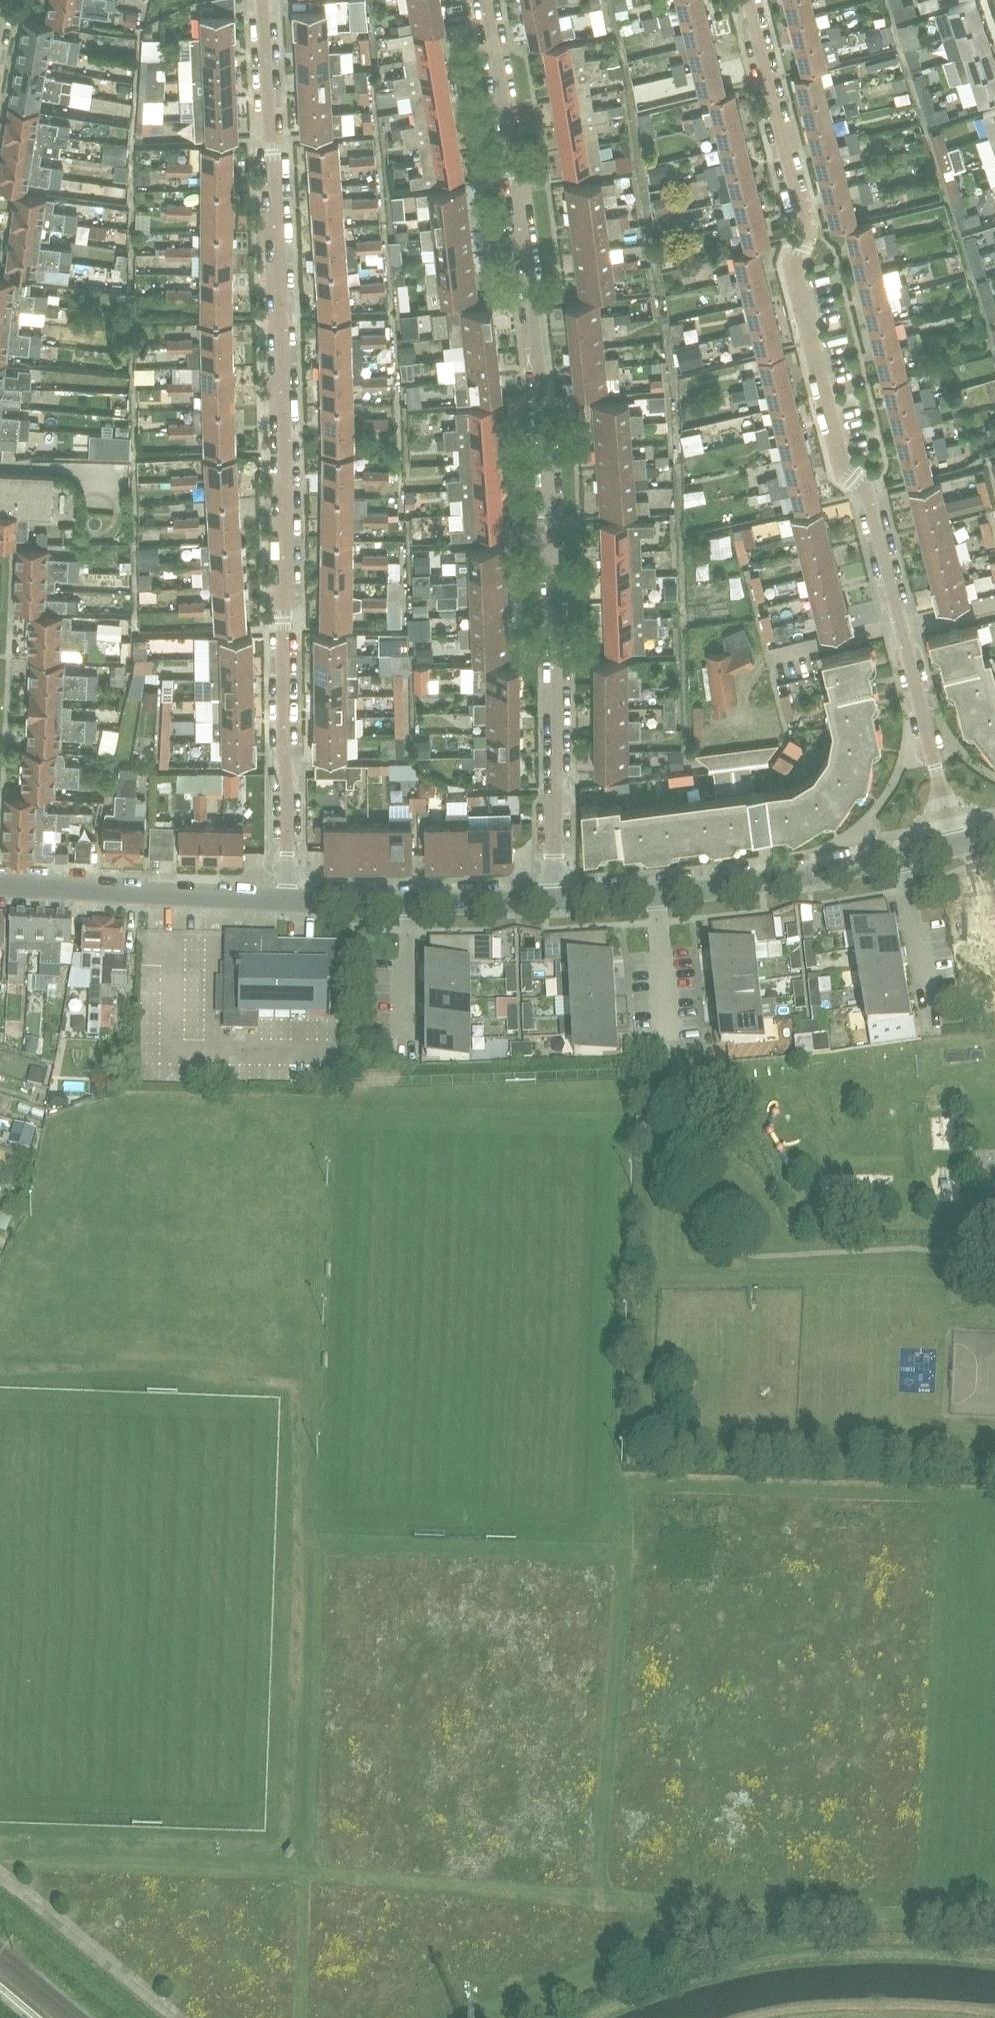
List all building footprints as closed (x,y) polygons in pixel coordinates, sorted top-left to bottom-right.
[(65,0),(50,0),(48,19),(79,24),(81,14),(115,19),(116,9),(105,7),(105,6),(65,0)] [(105,6),(105,7),(116,9),(117,0),(65,0),(105,6)] [(558,15),(556,4),(569,1),(569,0),(523,0),(527,21),(558,15)] [(615,10),(628,7),(626,0),(613,0),(615,10)] [(683,19),(707,13),(704,0),(678,0),(683,19)] [(814,14),(810,0),(785,0),(790,20),(814,14)] [(895,21),(916,14),(913,2),(903,6),(901,0),(889,0),(895,21)] [(949,8),(956,31),(982,23),(975,0),(974,0),(949,8)] [(293,32),(328,31),(327,10),(326,10),(326,1),(314,1),(314,10),(292,11),(293,32)] [(442,1),(409,6),(412,22),(399,24),(401,34),(439,29),(447,27),(442,1)] [(201,15),(202,36),(237,35),(236,14),(214,15),(214,6),(201,7),(202,15),(201,15)] [(661,25),(673,22),(670,12),(658,15),(661,25)] [(707,13),(683,19),(689,44),(713,39),(707,13)] [(790,20),(796,45),(820,39),(814,14),(790,20)] [(527,21),(531,43),(576,35),(574,24),(561,27),(558,15),(527,21)] [(21,41),(78,51),(80,41),(52,36),(54,26),(25,21),(21,41)] [(673,22),(661,25),(663,35),(676,32),(673,22)] [(990,46),(982,23),(956,31),(964,54),(990,46)] [(828,27),(830,37),(841,34),(839,24),(828,27)] [(915,45),(910,28),(898,31),(904,48),(915,45)] [(439,29),(401,34),(387,37),(389,48),(403,46),(406,60),(443,54),(439,29)] [(328,31),(293,32),(293,34),(296,34),(297,53),(329,51),(328,31)] [(841,34),(830,37),(832,47),(844,44),(841,34)] [(190,37),(191,57),(235,55),(234,37),(237,37),(237,35),(202,36),(190,37)] [(360,37),(361,49),(371,49),(369,37),(360,37)] [(719,64),(713,39),(689,44),(692,59),(695,70),(719,64)] [(802,71),(826,64),(820,39),(796,45),(802,71)] [(77,62),(78,51),(21,41),(18,61),(46,66),(48,56),(77,62)] [(548,75),(600,66),(599,57),(585,59),(583,43),(544,49),(548,75)] [(915,45),(904,48),(910,67),(921,64),(915,45)] [(990,46),(964,54),(954,58),(961,80),(971,77),(994,69),(994,61),(990,46)] [(363,60),(372,59),(371,49),(361,49),(363,60)] [(329,51),(297,53),(298,73),(342,70),(341,50),(329,51)] [(867,71),(899,61),(896,53),(865,62),(867,71)] [(443,54),(406,60),(408,76),(395,78),(396,87),(447,78),(443,54)] [(235,55),(191,57),(192,78),(236,76),(235,55)] [(141,80),(146,80),(156,79),(156,69),(157,60),(142,60),(141,80)] [(18,61),(14,81),(71,91),(73,81),(45,75),(46,66),(18,61)] [(683,62),(671,65),(673,75),(685,72),(683,62)] [(719,64),(695,70),(701,95),(725,89),(719,64)] [(600,66),(548,75),(552,100),(591,93),(589,78),(602,76),(600,66)] [(979,100),(994,95),(994,69),(971,77),(979,100)] [(344,70),(342,70),(298,73),(299,93),(331,92),(345,91),(344,70)] [(826,96),(835,93),(847,90),(855,88),(852,78),(824,85),(820,71),(795,76),(801,102),(826,96)] [(685,72),(673,75),(676,85),(688,83),(685,72)] [(913,78),(918,94),(929,91),(924,74),(913,78)] [(192,78),(193,98),(237,96),(236,76),(192,78)] [(359,77),(360,90),(369,90),(367,76),(359,77)] [(447,78),(396,87),(398,97),(411,95),(413,110),(452,103),(447,78)] [(139,101),(145,100),(154,100),(156,79),(146,80),(141,80),(139,101)] [(14,81),(11,102),(39,107),(41,97),(69,102),(71,91),(14,81)] [(369,90),(360,90),(361,102),(370,101),(369,90)] [(709,96),(716,121),(740,115),(734,90),(709,96)] [(849,100),(847,90),(835,93),(838,102),(849,100)] [(935,109),(929,91),(918,94),(924,113),(935,109)] [(331,92),(299,93),(300,114),(332,112),(331,92)] [(591,93),(552,100),(556,125),(608,116),(607,107),(594,109),(591,93)] [(237,96),(193,98),(194,119),(238,116),(237,96)] [(826,96),(801,102),(807,127),(832,120),(826,96)] [(143,121),(153,120),(154,100),(145,100),(139,101),(138,121),(143,121)] [(404,137),(456,128),(452,103),(413,110),(415,125),(403,127),(404,137)] [(49,132),(69,135),(71,125),(38,120),(39,111),(10,107),(7,127),(48,133),(49,132)] [(991,135),(994,134),(994,107),(983,112),(991,135)] [(342,112),(332,112),(300,114),(301,135),(343,133),(342,112)] [(691,117),(694,126),(706,123),(704,114),(691,117)] [(639,118),(642,140),(657,138),(652,115),(639,118)] [(746,140),(740,115),(716,121),(722,146),(746,140)] [(195,140),(207,139),(239,138),(238,116),(194,119),(195,140)] [(608,116),(556,125),(560,150),(599,144),(597,128),(610,126),(608,116)] [(152,134),(153,120),(143,121),(142,134),(152,134)] [(807,127),(813,151),(838,145),(832,120),(807,127)] [(709,134),(706,123),(694,126),(696,137),(709,134)] [(109,136),(131,137),(132,126),(110,124),(109,136)] [(7,127),(4,146),(33,151),(43,153),(60,156),(61,145),(67,146),(69,135),(49,132),(48,133),(7,127)] [(422,160),(460,153),(456,128),(404,137),(406,147),(419,145),(422,160)] [(929,134),(935,154),(947,150),(941,130),(929,134)] [(847,143),(859,140),(856,131),(844,134),(847,143)] [(86,151),(104,153),(106,141),(87,139),(86,151)] [(752,165),(746,140),(722,146),(725,162),(728,171),(752,165)] [(859,140),(847,143),(849,154),(862,150),(859,140)] [(340,163),(339,141),(308,143),(309,165),(340,163)] [(110,164),(126,167),(129,147),(113,144),(110,164)] [(599,144),(560,150),(564,176),(617,167),(615,156),(602,158),(599,144)] [(838,145),(813,151),(819,176),(845,170),(838,145)] [(63,167),(41,164),(43,153),(33,151),(4,146),(0,166),(62,176),(63,167)] [(203,168),(233,168),(233,146),(204,146),(203,168)] [(169,160),(168,149),(150,149),(150,161),(169,160)] [(953,168),(947,150),(935,154),(941,172),(953,168)] [(411,177),(413,187),(464,178),(460,153),(422,160),(424,174),(411,177)] [(362,156),(363,166),(376,165),(375,155),(362,156)] [(100,174),(103,162),(78,156),(75,168),(100,174)] [(363,166),(362,156),(349,157),(350,167),(363,166)] [(181,163),(167,162),(167,174),(181,174),(181,163)] [(181,174),(193,174),(192,163),(181,163),(181,174)] [(342,184),(340,163),(309,165),(311,186),(342,184)] [(706,177),(718,174),(716,164),(704,167),(706,177)] [(734,197),(759,191),(752,165),(728,171),(731,185),(734,197)] [(0,166),(0,169),(0,187),(46,194),(48,186),(79,191),(81,182),(70,181),(61,179),(62,176),(0,166)] [(233,189),(233,168),(203,168),(203,189),(233,189)] [(825,201),(851,195),(860,193),(857,183),(857,182),(848,184),(848,182),(845,170),(819,176),(825,201)] [(720,184),(718,174),(706,177),(709,187),(720,184)] [(950,200),(962,197),(956,178),(945,181),(950,200)] [(857,183),(860,193),(871,190),(869,180),(857,183)] [(616,192),(615,181),(566,187),(569,209),(605,205),(603,194),(616,192)] [(106,201),(123,204),(125,187),(108,184),(106,201)] [(311,186),(312,207),(343,205),(353,205),(353,200),(353,198),(343,198),(342,184),(311,186)] [(203,210),(233,211),(233,189),(203,189),(203,210)] [(468,211),(466,189),(417,194),(418,205),(431,204),(432,215),(468,211)] [(873,199),(871,190),(860,193),(862,202),(873,199)] [(740,222),(765,216),(759,191),(734,197),(740,222)] [(16,194),(14,214),(77,222),(78,214),(54,211),(55,199),(16,194)] [(857,220),(851,195),(825,201),(832,226),(857,220)] [(967,214),(962,197),(950,200),(956,218),(967,214)] [(366,199),(367,209),(378,208),(378,198),(366,199)] [(673,198),(653,201),(655,214),(675,211),(673,198)] [(353,200),(353,205),(354,210),(367,209),(366,199),(353,200)] [(181,217),(181,205),(166,205),(166,216),(181,217)] [(192,217),(192,205),(181,205),(181,217),(192,217)] [(314,229),(345,226),(343,205),(312,207),(314,229)] [(605,205),(569,209),(572,231),(621,225),(619,215),(606,217),(605,205)] [(233,232),(233,211),(203,210),(203,232),(233,232)] [(421,238),(471,233),(468,211),(432,215),(434,227),(420,228),(421,238)] [(980,223),(977,212),(959,218),(962,230),(980,223)] [(14,214),(11,234),(41,238),(50,240),(51,228),(76,231),(77,222),(14,214)] [(718,227),(731,224),(729,214),(716,217),(718,227)] [(771,241),(765,216),(740,222),(746,247),(771,241)] [(846,228),(852,253),(876,247),(870,222),(846,228)] [(733,234),(731,224),(718,227),(721,238),(733,234)] [(621,225),(572,231),(574,253),(610,248),(609,237),(622,235),(621,225)] [(315,250),(346,248),(345,226),(314,229),(315,250)] [(883,234),(886,244),(897,242),(894,231),(883,234)] [(192,253),(203,253),(232,253),(233,232),(203,232),(203,247),(192,247),(192,253)] [(437,258),(473,254),(471,233),(421,238),(423,248),(436,247),(437,258)] [(59,258),(71,260),(72,250),(40,246),(41,238),(11,234),(9,254),(59,260),(59,258)] [(143,234),(144,246),(159,245),(158,234),(143,234)] [(968,258),(980,254),(974,237),(963,240),(968,258)] [(369,241),(370,251),(382,250),(382,240),(369,241)] [(370,251),(369,241),(356,241),(357,252),(370,251)] [(660,243),(662,267),(678,265),(676,241),(660,243)] [(77,243),(78,256),(92,255),(91,242),(77,243)] [(396,261),(406,262),(408,243),(398,242),(396,261)] [(897,242),(886,244),(888,254),(899,251),(897,242)] [(166,258),(180,258),(180,247),(167,247),(166,258)] [(180,247),(180,258),(192,258),(192,253),(192,247),(180,247)] [(876,247),(852,253),(858,277),(882,271),(876,247)] [(348,269),(346,248),(315,250),(316,271),(348,269)] [(610,248),(574,253),(577,275),(626,268),(625,258),(612,260),(610,248)] [(734,255),(740,279),(764,274),(758,249),(734,255)] [(232,253),(203,253),(192,253),(192,258),(192,265),(203,265),(203,274),(232,274),(232,253)] [(70,270),(71,260),(59,258),(59,260),(9,254),(6,274),(45,279),(47,267),(70,270)] [(426,281),(475,276),(473,254),(437,258),(438,270),(425,271),(426,281)] [(985,273),(980,254),(968,258),(975,277),(985,273)] [(392,277),(405,276),(404,263),(391,264),(392,277)] [(626,268),(577,275),(580,296),(616,292),(614,279),(627,278),(626,268)] [(349,290),(348,269),(316,271),(318,292),(349,290)] [(717,274),(720,284),(731,282),(729,271),(717,274)] [(882,271),(858,277),(864,302),(888,296),(882,271)] [(203,275),(202,295),(232,296),(232,274),(203,274),(203,275)] [(764,274),(740,279),(746,304),(770,298),(764,274)] [(475,276),(426,281),(427,291),(441,290),(442,302),(478,298),(475,276)] [(46,304),(47,295),(23,292),(25,281),(0,278),(0,299),(46,304)] [(734,291),(731,282),(720,284),(722,294),(734,291)] [(898,294),(909,291),(906,282),(895,285),(898,294)] [(988,282),(977,285),(982,303),(994,299),(988,282)] [(360,284),(360,289),(361,295),(373,294),(373,283),(360,284)] [(373,294),(386,293),(385,283),(373,283),(373,294)] [(404,284),(405,309),(415,309),(413,283),(404,284)] [(166,301),(180,301),(180,289),(167,289),(166,301)] [(191,289),(180,289),(180,301),(192,301),(192,295),(191,289)] [(318,292),(319,314),(351,312),(349,290),(318,292)] [(911,301),(909,291),(898,294),(900,304),(911,301)] [(202,317),(232,318),(232,296),(202,295),(192,295),(192,301),(192,305),(202,305),(202,317)] [(658,319),(656,296),(644,297),(646,320),(658,319)] [(894,321),(888,296),(864,302),(870,327),(894,321)] [(770,298),(746,304),(752,329),(776,323),(770,298)] [(0,299),(0,319),(20,321),(21,310),(46,312),(46,304),(0,299)] [(988,320),(994,319),(994,303),(994,299),(982,303),(988,320)] [(600,315),(599,302),(567,306),(569,328),(615,323),(614,314),(600,315)] [(450,336),(495,331),(493,309),(462,312),(461,310),(447,311),(450,336)] [(420,337),(418,314),(401,316),(403,339),(420,337)] [(30,342),(29,343),(41,345),(43,334),(19,332),(20,321),(0,319),(0,339),(30,342)] [(321,341),(352,340),(351,319),(320,319),(321,341)] [(678,335),(684,334),(682,321),(670,323),(673,341),(679,340),(678,335)] [(743,331),(741,321),(729,324),(732,334),(743,331)] [(876,352),(900,346),(894,321),(870,327),(876,352)] [(202,345),(233,344),(232,322),(201,323),(202,345)] [(615,323),(569,328),(571,350),(604,346),(602,335),(616,333),(615,323)] [(776,323),(752,329),(758,354),(782,347),(776,323)] [(452,357),(498,353),(495,331),(450,336),(452,357)] [(745,341),(743,331),(732,334),(734,343),(745,341)] [(909,344),(921,341),(919,331),(907,335),(909,344)] [(374,345),(387,344),(386,334),(374,335),(374,345)] [(374,335),(361,335),(361,345),(374,345),(374,335)] [(963,344),(967,355),(983,350),(980,338),(963,344)] [(0,339),(0,359),(7,360),(8,351),(40,355),(41,345),(29,343),(30,342),(0,339)] [(193,351),(192,345),(192,339),(179,340),(180,351),(189,351),(193,351)] [(180,351),(179,340),(166,340),(167,351),(180,351)] [(321,362),(353,362),(352,340),(321,341),(321,362)] [(921,341),(909,344),(911,354),(924,352),(921,341)] [(202,366),(233,365),(233,344),(202,345),(192,345),(193,351),(189,351),(189,366),(192,366),(202,366)] [(413,345),(399,346),(400,360),(414,359),(413,345)] [(604,346),(571,350),(574,372),(619,367),(618,357),(605,358),(604,346)] [(906,371),(900,346),(876,352),(882,376),(906,371)] [(678,354),(681,369),(700,365),(696,349),(678,354)] [(454,379),(500,374),(498,353),(452,357),(454,379)] [(766,384),(790,378),(784,353),(760,359),(766,384)] [(322,384),(353,383),(353,362),(321,362),(322,384)] [(4,386),(31,388),(32,370),(20,369),(19,375),(5,374),(5,364),(0,364),(0,385),(4,385),(4,386)] [(203,387),(234,386),(233,365),(202,366),(192,366),(189,366),(187,366),(187,382),(193,382),(193,387),(203,387)] [(139,368),(140,383),(161,382),(161,367),(139,368)] [(574,372),(576,393),(608,390),(607,378),(620,376),(619,367),(574,372)] [(471,400),(502,396),(500,374),(454,379),(457,405),(472,404),(471,400)] [(757,386),(757,385),(754,375),(742,378),(745,389),(757,386)] [(890,406),(914,400),(908,376),(884,381),(890,406)] [(363,377),(363,382),(363,388),(376,387),(375,377),(363,377)] [(375,377),(376,387),(387,387),(387,377),(375,377)] [(772,409),(796,403),(790,378),(766,384),(768,393),(772,409)] [(187,382),(180,383),(181,393),(187,393),(193,393),(193,387),(193,382),(187,382)] [(168,393),(181,393),(180,383),(168,383),(168,393)] [(322,384),(322,405),(354,404),(353,391),(353,383),(322,384)] [(0,385),(0,406),(2,406),(21,407),(21,398),(32,399),(32,388),(31,388),(4,386),(4,385),(0,385)] [(920,388),(923,398),(934,395),(931,385),(920,388)] [(234,408),(234,386),(203,387),(193,387),(193,393),(187,393),(187,406),(193,406),(193,409),(203,408),(234,408)] [(759,395),(757,386),(745,389),(747,398),(759,395)] [(941,404),(954,400),(952,393),(939,396),(941,404)] [(934,395),(923,398),(925,408),(926,408),(937,405),(934,395)] [(914,400),(890,406),(896,431),(919,425),(916,412),(927,410),(926,408),(925,408),(923,398),(914,400)] [(594,426),(643,422),(643,413),(629,414),(628,401),(593,404),(594,426)] [(772,409),(778,434),(802,428),(796,403),(772,409)] [(323,426),(354,425),(354,404),(322,405),(323,426)] [(29,428),(30,418),(1,415),(2,406),(0,406),(0,426),(29,428)] [(194,430),(204,430),(235,429),(234,408),(203,408),(193,409),(193,425),(194,425),(194,430)] [(444,437),(497,434),(495,408),(456,411),(457,427),(444,428),(444,437)] [(363,430),(377,429),(376,419),(363,420),(363,430)] [(389,419),(376,419),(377,429),(389,429),(389,419)] [(596,448),(632,445),(631,433),(644,433),(643,422),(594,426),(596,448)] [(182,435),(182,425),(169,426),(169,436),(182,435)] [(182,425),(182,435),(194,435),(194,430),(194,425),(193,425),(182,425)] [(354,425),(323,426),(324,448),(355,447),(354,425)] [(757,438),(769,435),(766,425),(754,428),(757,438)] [(902,455),(925,450),(919,425),(896,431),(902,455)] [(0,426),(0,447),(18,448),(19,438),(28,439),(29,428),(0,426)] [(778,434),(784,458),(808,452),(802,428),(778,434)] [(235,429),(204,430),(205,452),(236,451),(235,429)] [(459,462),(499,459),(497,434),(444,437),(445,448),(458,447),(459,462)] [(130,436),(100,435),(99,457),(130,458),(130,436)] [(757,438),(759,447),(771,444),(769,435),(757,438)] [(944,435),(933,438),(936,447),(946,445),(944,435)] [(947,446),(946,445),(936,447),(938,457),(962,451),(960,442),(947,446)] [(597,470),(647,466),(646,456),(633,457),(632,445),(596,448),(597,470)] [(925,450),(902,455),(907,480),(931,474),(929,463),(925,450)] [(787,471),(790,483),(814,477),(808,452),(784,458),(787,471)] [(323,475),(354,476),(354,454),(324,453),(323,475)] [(206,479),(238,478),(236,456),(205,458),(206,479)] [(448,488),(501,485),(499,459),(459,462),(460,478),(447,478),(448,488)] [(73,474),(73,462),(57,461),(57,474),(73,474)] [(599,491),(635,489),(634,476),(647,476),(647,466),(597,470),(599,491)] [(363,482),(376,482),(376,471),(363,471),(363,482)] [(389,471),(376,471),(376,482),(389,482),(389,471)] [(0,473),(0,544),(15,544),(15,539),(29,539),(30,516),(52,517),(54,476),(0,473)] [(197,486),(197,480),(197,474),(184,475),(185,487),(197,486)] [(184,475),(178,476),(171,476),(172,488),(185,487),(184,475)] [(353,496),(354,476),(323,475),(323,496),(353,497),(353,496)] [(780,485),(778,475),(767,478),(769,488),(780,485)] [(814,477),(790,483),(796,508),(820,502),(814,477)] [(208,500),(208,501),(239,499),(238,478),(206,479),(208,500)] [(980,492),(988,490),(985,478),(977,481),(980,492)] [(939,481),(934,482),(909,488),(914,508),(944,501),(939,481)] [(463,513),(503,510),(501,485),(448,488),(449,498),(462,497),(463,513)] [(780,485),(769,488),(771,498),(783,495),(780,485)] [(635,489),(599,491),(601,513),(650,510),(649,499),(636,500),(635,489)] [(446,502),(446,490),(424,491),(425,503),(446,502)] [(991,502),(988,490),(980,492),(983,504),(991,502)] [(353,518),(353,497),(323,496),(323,518),(353,518)] [(240,520),(239,499),(208,501),(209,522),(240,520)] [(949,521),(944,501),(914,508),(919,529),(949,521)] [(796,535),(827,528),(824,514),(822,515),(820,510),(820,508),(792,515),(796,535)] [(503,510),(463,513),(464,528),(451,529),(451,540),(504,536),(503,510)] [(362,514),(362,518),(362,525),(364,525),(364,524),(375,524),(376,513),(362,513),(362,514)] [(388,513),(376,513),(375,524),(388,524),(388,513)] [(174,529),(187,529),(186,518),(174,519),(174,529)] [(194,528),(200,528),(199,522),(199,518),(186,518),(187,529),(194,528)] [(364,528),(364,525),(362,525),(362,518),(353,518),(323,518),(322,539),(353,539),(353,528),(364,528)] [(417,519),(418,543),(429,542),(428,533),(435,533),(434,518),(417,519)] [(677,549),(678,519),(664,519),(663,548),(677,549)] [(210,543),(241,541),(240,520),(209,522),(210,543)] [(753,546),(788,539),(783,520),(749,527),(753,546)] [(980,522),(984,534),(990,532),(987,520),(980,522)] [(954,541),(949,521),(919,529),(924,548),(954,541)] [(654,523),(601,525),(602,551),(641,549),(641,534),(655,534),(654,523)] [(147,537),(171,534),(169,524),(146,528),(147,537)] [(832,548),(827,528),(796,535),(801,555),(832,548)] [(993,543),(990,532),(984,534),(987,545),(994,544),(993,543)] [(48,533),(37,533),(37,543),(47,544),(48,533)] [(718,536),(718,560),(731,560),(731,536),(718,536)] [(736,538),(738,550),(747,548),(744,536),(736,538)] [(352,561),(353,539),(322,539),(322,560),(352,561)] [(201,565),(243,562),(241,541),(210,543),(200,544),(201,560),(201,565)] [(959,561),(954,541),(924,548),(929,569),(959,561)] [(139,569),(160,568),(159,546),(138,547),(139,569)] [(81,558),(48,556),(48,549),(18,547),(17,566),(81,569),(81,558)] [(470,572),(506,570),(505,548),(456,550),(456,561),(469,560),(470,572)] [(747,548),(738,550),(741,561),(749,559),(747,548)] [(832,548),(801,555),(806,576),(837,568),(832,548)] [(641,549),(602,551),(603,576),(656,574),(656,565),(642,565),(641,549)] [(362,565),(375,566),(375,555),(362,555),(362,565)] [(388,555),(375,555),(375,566),(388,566),(388,555)] [(425,572),(425,555),(415,556),(415,572),(425,572)] [(189,561),(189,560),(177,561),(177,571),(189,571),(189,561)] [(189,571),(202,570),(201,565),(201,560),(189,560),(189,561),(189,571)] [(352,561),(322,560),(321,581),(352,582),(352,561)] [(964,581),(959,561),(929,569),(934,589),(964,581)] [(213,585),(244,584),(243,562),(201,565),(202,570),(202,586),(213,585)] [(714,579),(714,562),(703,562),(703,579),(714,579)] [(80,579),(81,569),(17,566),(16,589),(46,590),(57,590),(57,578),(80,579)] [(842,588),(837,568),(806,576),(811,596),(842,588)] [(457,594),(507,592),(506,570),(470,572),(470,583),(458,584),(458,580),(430,581),(430,595),(457,594)] [(656,574),(603,576),(604,602),(643,600),(643,585),(657,584),(656,574)] [(760,574),(752,577),(755,588),(763,586),(760,574)] [(321,582),(321,603),(352,603),(361,603),(361,598),(352,596),(352,582),(321,581),(321,582)] [(969,601),(964,581),(934,589),(931,590),(936,609),(969,601)] [(244,584),(213,585),(214,607),(245,605),(244,584)] [(763,586),(755,588),(757,599),(766,597),(763,586)] [(846,606),(842,588),(811,596),(816,616),(849,607),(849,605),(846,606)] [(45,597),(46,590),(16,589),(15,608),(78,611),(78,599),(45,597)] [(472,615),(507,613),(507,592),(457,594),(458,604),(471,603),(472,615)] [(374,608),(374,598),(361,598),(361,603),(361,608),(374,608)] [(374,608),(387,609),(387,599),(374,598),(374,608)] [(643,600),(604,602),(605,627),(658,625),(658,615),(644,615),(643,600)] [(191,603),(192,614),(205,614),(204,602),(191,603)] [(179,615),(192,614),(191,603),(179,604),(179,615)] [(361,603),(352,603),(321,603),(321,624),(351,625),(351,610),(361,608),(361,603)] [(418,616),(434,617),(434,604),(419,604),(418,616)] [(245,605),(214,607),(215,629),(246,627),(245,605)] [(849,607),(816,616),(821,636),(852,628),(851,622),(853,621),(849,607)] [(30,635),(96,638),(96,628),(71,627),(72,615),(31,613),(30,635)] [(459,637),(508,635),(507,613),(472,615),(472,626),(459,627),(459,637)] [(770,614),(761,616),(764,628),(772,626),(770,614)] [(658,625),(605,627),(606,653),(645,651),(645,635),(658,635),(658,625)] [(993,694),(985,662),(980,664),(975,644),(981,642),(977,625),(929,637),(932,648),(939,652),(947,684),(954,688),(963,726),(964,725),(972,727),(994,756),(994,697),(993,694)] [(772,626),(764,628),(767,639),(775,637),(772,626)] [(734,673),(754,663),(748,649),(753,647),(744,627),(724,636),(726,651),(708,654),(713,698),(715,715),(727,714),(725,703),(738,701),(734,673)] [(357,654),(357,633),(315,633),(315,654),(357,654)] [(392,633),(392,654),(408,654),(408,633),(392,633)] [(96,638),(30,635),(29,656),(78,658),(79,648),(95,649),(96,638)] [(208,636),(208,657),(253,656),(252,635),(208,636)] [(473,659),(509,657),(508,635),(459,637),(459,647),(473,646),(473,659)] [(132,639),(133,659),(148,658),(147,638),(132,639)] [(694,754),(697,757),(708,765),(709,772),(713,771),(717,802),(615,815),(614,809),(598,811),(597,804),(581,806),(584,855),(597,854),(597,853),(602,847),(623,844),(624,850),(640,848),(647,853),(668,851),(668,850),(673,844),(705,840),(711,845),(732,843),(737,836),(786,830),(793,834),(793,835),(826,815),(834,817),(857,785),(865,784),(873,746),(879,741),(880,741),(871,703),(875,696),(876,696),(868,664),(872,658),(873,658),(870,646),(822,657),(826,675),(833,673),(837,693),(832,695),(839,727),(834,754),(817,777),(794,792),(754,797),(750,766),(768,764),(768,758),(778,744),(777,743),(777,744),(695,754),(694,754)] [(315,654),(315,675),(358,674),(357,654),(315,654)] [(409,654),(408,654),(392,654),(392,667),(409,667),(409,654)] [(253,656),(208,657),(209,678),(211,678),(253,677),(253,656)] [(148,659),(148,658),(133,659),(134,671),(152,672),(153,658),(148,659)] [(680,659),(664,659),(665,673),(681,672),(680,659)] [(64,673),(64,662),(33,661),(32,682),(97,685),(97,674),(64,673)] [(595,686),(640,686),(640,676),(627,676),(627,663),(595,663),(595,686)] [(111,664),(110,683),(124,684),(125,665),(111,664)] [(415,689),(416,689),(427,688),(427,677),(427,666),(415,667),(415,689)] [(430,683),(469,682),(468,666),(430,667),(430,683)] [(473,690),(487,690),(519,690),(519,668),(473,668),(473,690)] [(358,674),(315,675),(315,695),(346,695),(359,695),(359,674),(358,674)] [(211,698),(221,698),(254,697),(253,677),(211,678),(211,698)] [(393,681),(394,695),(403,695),(403,681),(393,681)] [(97,696),(97,685),(32,682),(32,690),(30,690),(29,703),(62,705),(63,695),(97,696)] [(166,699),(175,699),(176,686),(166,685),(166,699)] [(595,707),(627,707),(627,695),(640,695),(640,686),(595,686),(595,707)] [(144,690),(143,705),(157,706),(158,691),(144,690)] [(473,712),(519,712),(519,690),(487,690),(487,702),(473,702),(473,712)] [(787,718),(794,716),(788,693),(782,695),(787,718)] [(315,695),(315,715),(347,715),(346,695),(315,695)] [(404,707),(403,695),(394,695),(394,707),(404,707)] [(663,695),(664,707),(676,707),(675,695),(663,695)] [(254,718),(254,697),(221,698),(211,698),(212,718),(222,718),(254,718)] [(164,719),(174,719),(175,699),(166,699),(164,719)] [(62,705),(29,703),(29,716),(30,716),(30,725),(96,728),(96,719),(70,718),(70,705),(62,705)] [(694,744),(704,744),(703,706),(693,707),(694,744)] [(595,729),(641,729),(641,719),(627,719),(627,707),(595,707),(595,729)] [(664,707),(664,725),(676,725),(676,707),(664,707)] [(519,712),(473,712),(473,722),(487,722),(487,733),(519,733),(519,712)] [(312,734),(312,736),(347,736),(356,736),(356,715),(347,715),(315,715),(315,734),(312,734)] [(222,739),(257,738),(257,736),(254,736),(254,718),(222,718),(212,718),(212,739),(222,739)] [(163,740),(173,740),(174,719),(164,719),(163,740)] [(394,723),(395,736),(404,736),(404,723),(394,723)] [(96,739),(96,728),(30,725),(29,746),(60,748),(61,738),(96,739)] [(595,750),(627,750),(627,739),(641,739),(641,729),(595,729),(595,750)] [(519,733),(487,733),(487,745),(473,745),(473,755),(519,755),(519,733)] [(347,736),(312,736),(312,757),(347,757),(347,736)] [(405,748),(404,736),(395,736),(395,748),(405,748)] [(257,738),(222,739),(223,760),(257,759),(257,738)] [(797,756),(804,746),(791,738),(784,748),(797,756)] [(173,740),(163,740),(162,765),(171,766),(173,740)] [(415,741),(416,755),(431,754),(430,740),(415,741)] [(64,752),(56,752),(25,750),(24,772),(90,775),(90,766),(64,765),(64,752)] [(595,773),(641,773),(641,762),(627,762),(627,750),(595,750),(595,773)] [(787,772),(794,762),(781,753),(774,764),(787,772)] [(462,765),(473,765),(487,765),(487,778),(519,777),(519,755),(473,755),(462,755),(462,765)] [(315,764),(315,776),(341,776),(341,764),(315,764)] [(341,764),(341,776),(346,777),(346,787),(355,787),(355,781),(358,778),(362,778),(362,764),(341,764)] [(90,786),(90,775),(24,772),(23,793),(54,795),(55,785),(90,786)] [(176,772),(176,789),(191,789),(191,792),(196,792),(202,792),(202,772),(176,772)] [(207,792),(222,792),(222,772),(202,772),(202,792),(207,792)] [(237,789),(237,772),(225,772),(225,789),(237,789)] [(694,781),(693,772),(669,775),(670,784),(694,781)] [(102,854),(123,855),(126,790),(128,776),(115,775),(114,813),(105,813),(103,824),(102,854)] [(126,790),(123,855),(144,856),(145,815),(135,814),(136,776),(128,776),(126,790)] [(606,792),(630,789),(628,780),(605,783),(606,792)] [(480,803),(480,794),(467,794),(468,803),(480,803)] [(418,796),(418,809),(427,809),(427,796),(418,796)] [(45,798),(7,797),(6,797),(5,817),(70,820),(70,811),(45,811),(45,798)] [(446,812),(446,824),(447,858),(469,857),(468,823),(468,811),(446,812)] [(324,859),(346,859),(346,825),(346,813),(324,813),(324,825),(315,825),(315,837),(324,837),(324,859)] [(390,816),(390,825),(390,859),(412,859),(412,816),(390,816)] [(70,828),(70,820),(5,817),(5,837),(43,839),(44,827),(70,828)] [(179,826),(178,856),(200,857),(201,827),(201,817),(195,817),(192,817),(192,826),(179,826)] [(252,823),(237,822),(237,828),(222,827),(222,858),(243,858),(244,832),(252,833),(252,823)] [(521,822),(490,823),(491,857),(513,856),(512,834),(521,834),(521,822)] [(490,823),(468,823),(469,857),(491,857),(490,823)] [(447,858),(446,824),(424,825),(425,859),(447,858)] [(151,825),(150,856),(162,856),(163,825),(151,825)] [(176,826),(163,825),(162,856),(174,857),(175,849),(176,826)] [(368,825),(346,825),(346,859),(368,859),(368,825)] [(390,825),(368,825),(368,859),(390,859),(390,825)] [(200,857),(222,858),(222,827),(201,827),(200,857)] [(43,839),(5,837),(4,857),(69,860),(69,850),(43,849),(43,839)] [(76,840),(75,861),(91,861),(92,839),(79,839),(79,841),(76,840)] [(828,936),(852,932),(890,924),(886,900),(864,904),(864,907),(857,908),(857,905),(824,911),(828,936)] [(31,915),(11,914),(8,977),(17,978),(18,953),(30,954),(31,915)] [(39,977),(49,977),(52,916),(31,915),(30,954),(40,954),(39,977)] [(70,946),(72,925),(72,917),(52,916),(49,977),(60,978),(61,946),(70,946)] [(752,946),(776,943),(773,918),(740,921),(740,925),(733,925),(733,922),(711,925),(713,949),(752,945),(752,946)] [(814,937),(813,923),(802,924),(803,938),(814,937)] [(852,932),(855,950),(896,943),(894,931),(891,931),(890,924),(852,932)] [(89,1007),(100,1008),(101,995),(104,926),(83,925),(81,955),(82,955),(81,971),(91,971),(89,1007)] [(124,956),(125,927),(104,926),(101,995),(100,1008),(110,1008),(111,972),(126,973),(127,956),(124,956)] [(786,928),(788,941),(799,940),(797,926),(786,928)] [(608,958),(608,957),(606,933),(584,935),(584,938),(577,938),(577,935),(543,937),(545,962),(562,961),(569,960),(608,958)] [(343,981),(344,943),(277,942),(277,936),(277,935),(226,934),(226,935),(226,964),(221,964),(221,977),(226,977),(225,1030),(257,1030),(258,1015),(258,1017),(308,1018),(308,1016),(327,1016),(327,981),(343,981)] [(430,938),(430,963),(469,963),(469,964),(493,964),(493,938),(459,938),(459,941),(452,941),(452,938),(430,938)] [(804,944),(805,956),(816,956),(814,942),(804,944)] [(898,956),(896,943),(855,950),(858,969),(896,963),(895,956),(898,956)] [(788,945),(790,959),(800,957),(799,944),(788,945)] [(754,964),(752,946),(752,945),(713,949),(714,956),(711,956),(712,969),(754,964)] [(816,956),(805,956),(807,970),(817,969),(816,956)] [(800,957),(790,959),(791,972),(802,971),(800,957)] [(562,961),(569,961),(570,979),(612,977),(611,964),(608,964),(608,958),(569,960),(562,961)] [(430,969),(427,969),(427,982),(469,982),(469,964),(469,963),(430,963),(430,969)] [(858,969),(861,988),(902,981),(900,969),(897,969),(896,963),(858,969)] [(717,981),(718,987),(756,983),(754,964),(712,969),(714,981),(717,981)] [(506,967),(506,981),(517,980),(516,967),(506,967)] [(522,980),(532,980),(532,967),(521,967),(522,980)] [(612,977),(570,979),(571,999),(610,996),(609,990),(612,990),(612,977)] [(517,994),(517,980),(506,981),(507,994),(517,994)] [(533,994),(532,980),(522,980),(522,994),(533,994)] [(808,982),(810,995),(820,994),(819,981),(808,982)] [(861,988),(864,1007),(902,1001),(901,994),(904,994),(902,981),(861,988)] [(469,1001),(469,982),(427,982),(427,995),(430,995),(430,1001),(469,1001)] [(793,983),(794,997),(805,995),(803,982),(793,983)] [(758,1002),(756,983),(718,987),(718,994),(715,994),(717,1007),(758,1002)] [(832,995),(834,1005),(854,1002),(853,992),(832,995)] [(820,994),(810,995),(811,1008),(822,1007),(820,994)] [(806,1009),(805,995),(794,997),(796,1010),(806,1009)] [(610,996),(571,999),(572,1018),(614,1015),(613,1003),(610,1003),(610,996)] [(427,1021),(469,1021),(469,1001),(430,1001),(430,1008),(427,1008),(427,1021)] [(904,1007),(902,1001),(864,1007),(867,1026),(913,1019),(911,1006),(904,1007)] [(761,1021),(758,1002),(717,1007),(718,1019),(721,1019),(722,1026),(761,1021)] [(522,1005),(523,1019),(534,1019),(533,1005),(522,1005)] [(507,1019),(518,1019),(517,1006),(507,1006),(507,1019)] [(614,1015),(572,1018),(573,1037),(612,1035),(611,1028),(615,1028),(614,1015)] [(518,1033),(518,1019),(507,1019),(508,1033),(518,1033)] [(534,1019),(523,1019),(523,1032),(534,1032),(534,1019)] [(469,1040),(469,1021),(427,1021),(427,1033),(430,1033),(430,1040),(469,1040)] [(761,1021),(722,1026),(723,1032),(715,1033),(716,1046),(763,1041),(761,1021)] [(810,1022),(811,1036),(822,1034),(820,1021),(810,1022)] [(810,1022),(799,1023),(801,1037),(811,1036),(810,1022)] [(822,1035),(822,1034),(811,1036),(813,1054),(830,1053),(828,1034),(822,1035)] [(612,1035),(573,1037),(574,1057),(621,1054),(620,1041),(612,1041),(612,1035)] [(469,1040),(430,1040),(430,1046),(422,1046),(422,1060),(469,1060),(469,1040)] [(521,1044),(511,1045),(511,1058),(522,1058),(521,1044)] [(521,1044),(522,1058),(532,1058),(532,1044),(521,1044)] [(655,1088),(645,1088),(644,1103),(654,1103),(655,1088)] [(29,1149),(35,1128),(16,1122),(9,1143),(29,1149)]
